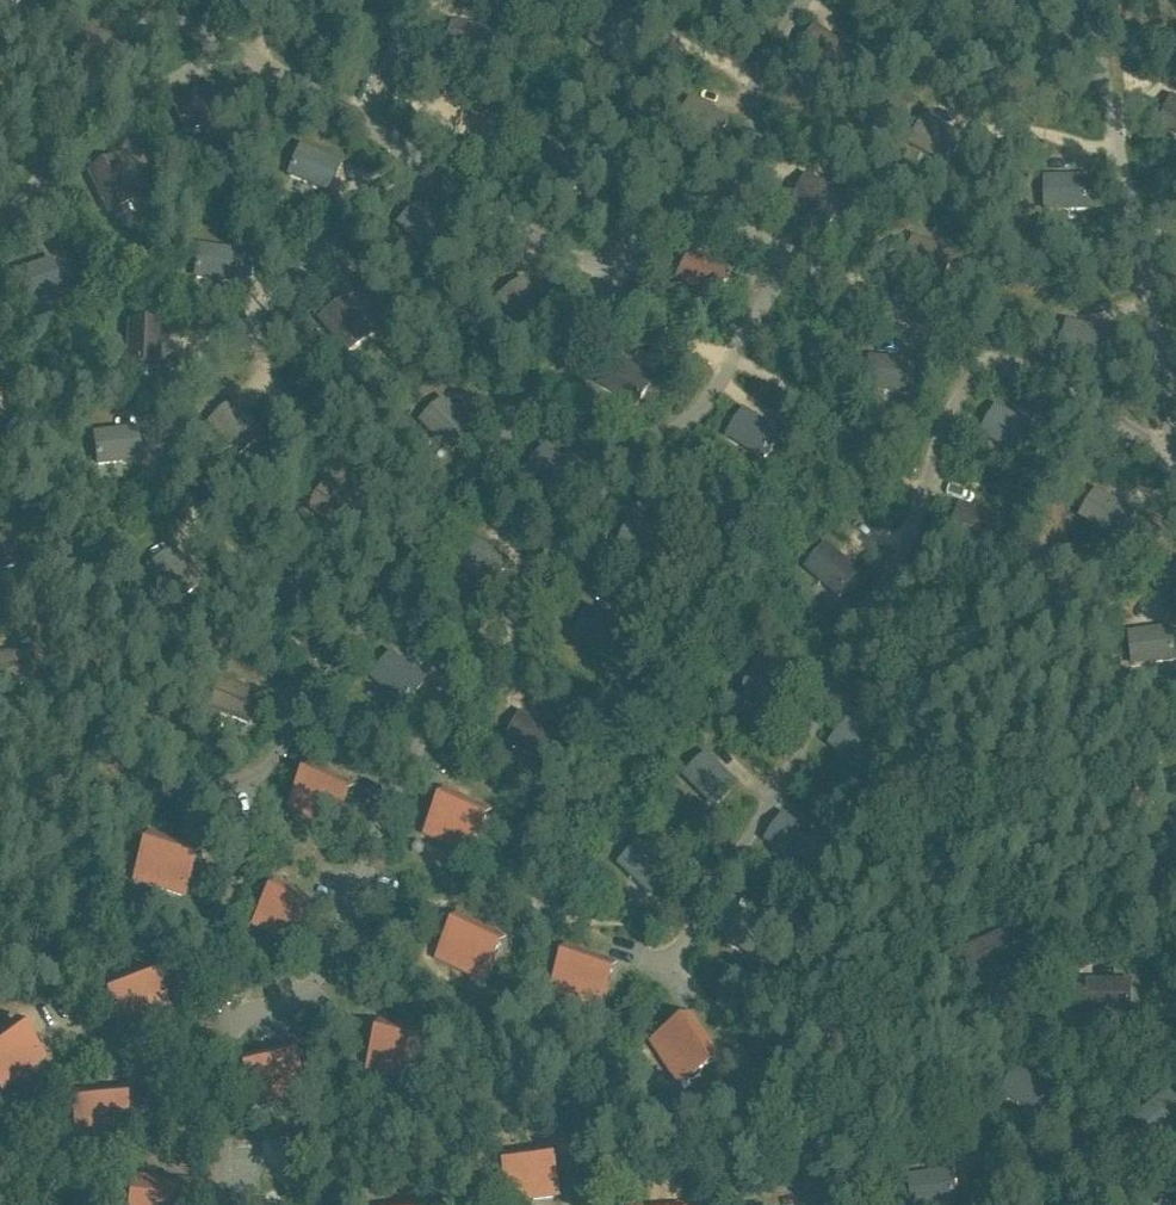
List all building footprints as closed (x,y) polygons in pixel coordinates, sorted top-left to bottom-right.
[(8,20),(24,0),(0,0),(0,14),(8,20)] [(451,23),(447,57),(491,62),(496,30),(451,23)] [(816,26),(796,53),(832,80),(852,52),(816,26)] [(211,86),(172,104),(186,135),(226,116),(211,86)] [(1157,125),(1175,134),(1175,101),(1170,98),(1157,125)] [(925,117),(909,145),(948,167),(964,138),(925,117)] [(343,163),(301,146),(289,177),(330,195),(343,163)] [(116,159),(87,174),(105,214),(137,199),(116,159)] [(847,196),(805,176),(791,205),(831,226),(847,196)] [(1044,178),(1044,211),(1090,211),(1089,178),(1044,178)] [(422,202),(398,225),(429,257),(453,234),(422,202)] [(914,236),(901,267),(942,286),(955,254),(914,236)] [(245,252),(200,245),(195,279),(240,285),(245,252)] [(691,252),(676,282),(716,303),(731,273),(691,252)] [(52,261),(10,274),(19,307),(63,292),(52,261)] [(525,279),(498,299),(524,335),(551,316),(525,279)] [(319,320),(346,355),(373,334),(345,299),(319,320)] [(160,324),(127,321),(125,367),(159,369),(160,324)] [(1067,321),(1060,355),(1104,363),(1111,330),(1067,321)] [(637,409),(654,379),(615,356),(598,386),(637,409)] [(869,357),(866,389),(910,395),(914,362),(869,357)] [(444,399),(420,423),(451,456),(475,432),(444,399)] [(233,402),(207,424),(240,460),(265,437),(233,402)] [(996,406),(979,435),(1020,457),(1036,429),(996,406)] [(764,462),(782,433),(744,409),(726,438),(764,462)] [(138,429),(93,433),(97,467),(141,462),(138,429)] [(579,476),(545,448),(524,474),(558,502),(579,476)] [(363,509),(327,482),(308,510),(342,535),(363,509)] [(1096,490),(1079,518),(1118,541),(1133,512),(1096,490)] [(950,535),(950,536),(992,551),(1003,518),(961,504),(950,535)] [(630,518),(617,548),(658,566),(672,535),(630,518)] [(0,537),(0,570),(15,567),(10,535),(0,537)] [(805,570),(839,599),(861,573),(827,544),(805,570)] [(147,569),(169,602),(200,586),(175,550),(147,569)] [(590,609),(572,637),(610,661),(628,633),(590,609)] [(1128,634),(1132,666),(1175,661),(1175,651),(1173,628),(1128,634)] [(37,682),(31,649),(0,654),(0,689),(37,682)] [(426,682),(391,654),(370,680),(406,709),(426,682)] [(740,697),(779,717),(794,687),(754,666),(740,697)] [(520,713),(506,743),(545,765),(561,734),(520,713)] [(828,746),(864,774),(885,750),(849,720),(828,746)] [(683,778),(714,810),(738,785),(707,754),(683,778)] [(308,770),(294,801),(315,811),(309,823),(332,833),(351,790),(308,770)] [(451,836),(446,848),(468,858),(488,815),(444,796),(430,827),(451,836)] [(765,842),(801,868),(819,840),(783,815),(765,842)] [(164,876),(161,888),(184,895),(198,851),(151,835),(140,868),(164,876)] [(617,866),(651,897),(673,871),(640,842),(617,866)] [(280,926),(274,937),(296,949),(318,908),(277,885),(260,915),(280,926)] [(742,913),(725,943),(763,966),(781,937),(742,913)] [(466,960),(461,971),(483,981),(503,939),(458,918),(443,949),(466,960)] [(959,952),(974,982),(1016,964),(1001,934),(959,952)] [(580,990),(576,1002),(599,1010),(614,965),(566,949),(555,982),(580,990)] [(138,1005),(142,1016),(165,1008),(149,964),(102,982),(114,1014),(138,1005)] [(1131,981),(1086,981),(1086,1013),(1132,1013),(1131,981)] [(14,1062),(22,1071),(41,1057),(13,1019),(0,1029),(0,1073),(14,1062)] [(677,1060),(666,1067),(680,1087),(719,1061),(691,1019),(662,1038),(667,1045),(677,1060)] [(382,1025),(373,1058),(397,1064),(394,1076),(418,1083),(430,1038),(382,1025)] [(277,1086),(280,1098),(304,1092),(293,1047),(244,1059),(252,1092),(277,1086)] [(1001,1096),(1043,1114),(1055,1085),(1015,1066),(1001,1096)] [(72,1093),(75,1128),(101,1125),(102,1138),(126,1135),(122,1089),(72,1093)] [(1175,1127),(1175,1102),(1167,1091),(1132,1118),(1154,1145),(1175,1127)] [(531,1186),(533,1198),(557,1195),(551,1149),(504,1155),(508,1189),(531,1186)] [(909,1177),(912,1204),(948,1204),(957,1204),(953,1171),(909,1177)] [(192,1184),(131,1179),(129,1204),(190,1204),(192,1184)]
